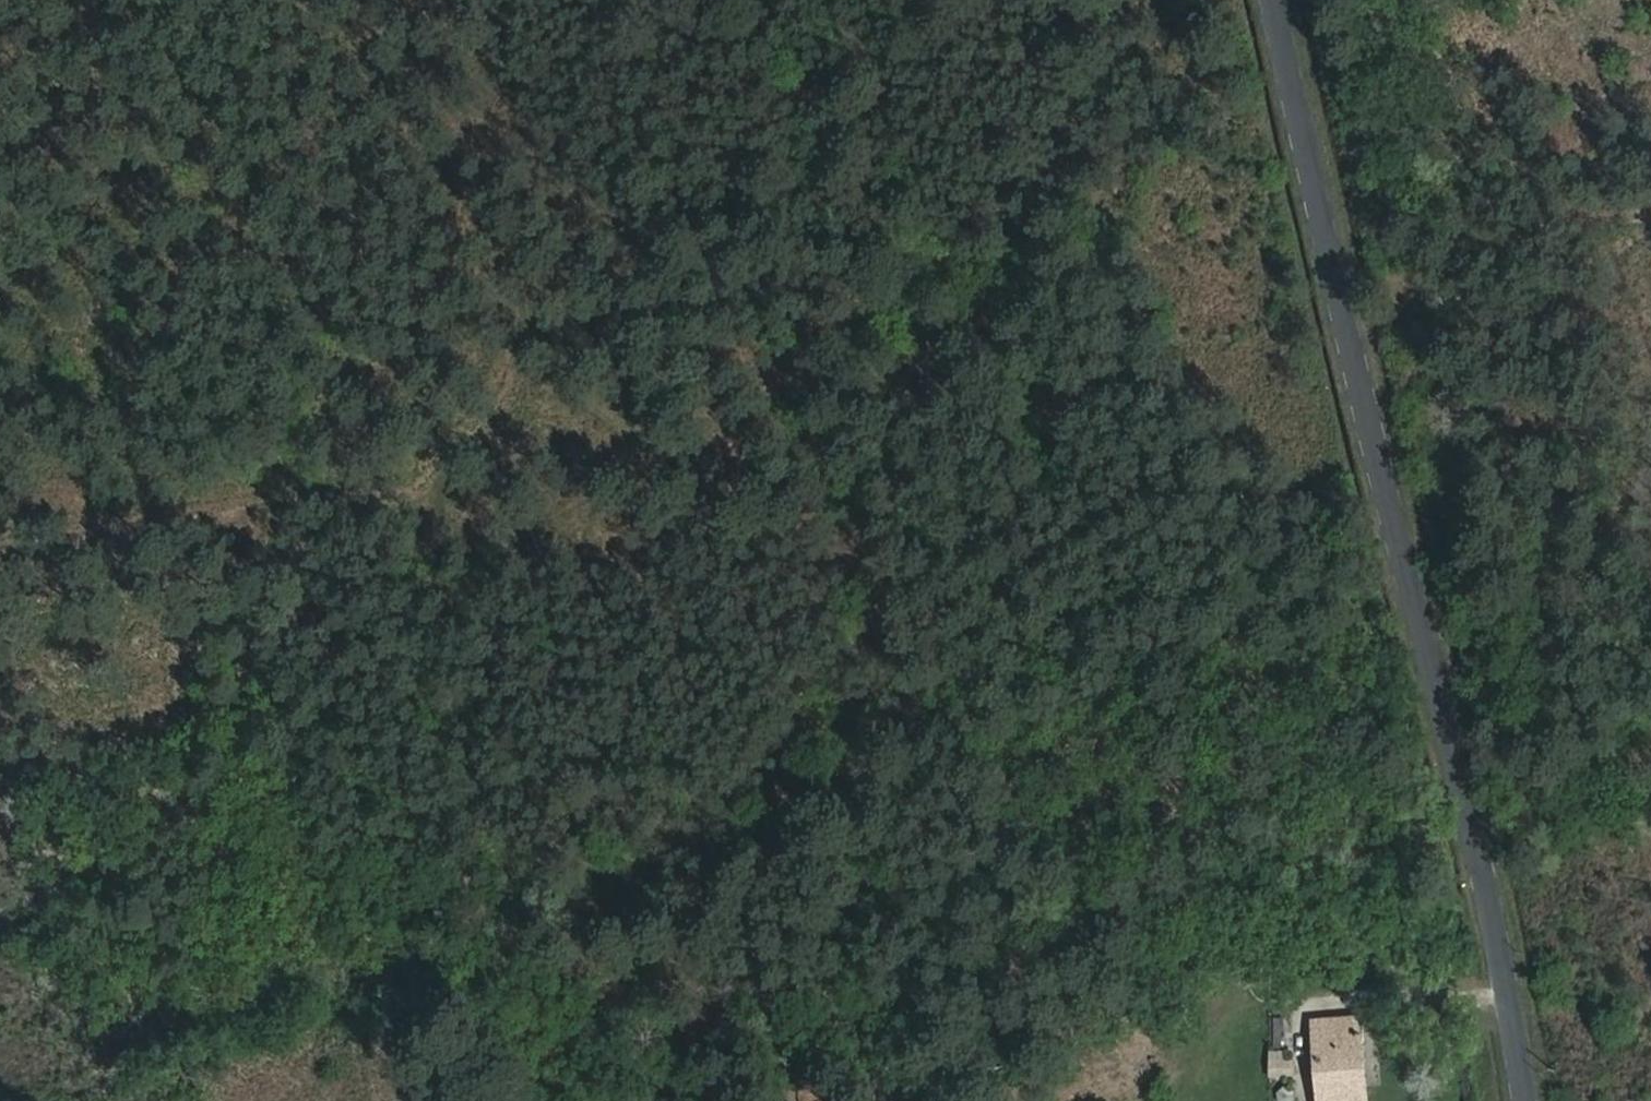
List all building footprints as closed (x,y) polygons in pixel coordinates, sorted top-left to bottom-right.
[(1399,279),(1385,283),(1389,295),(1402,291),(1399,279)] [(1369,1018),(1323,1018),(1326,1100),(1373,1100),(1369,1018)] [(1293,1079),(1293,1050),(1267,1050),(1266,1079),(1293,1079)]
